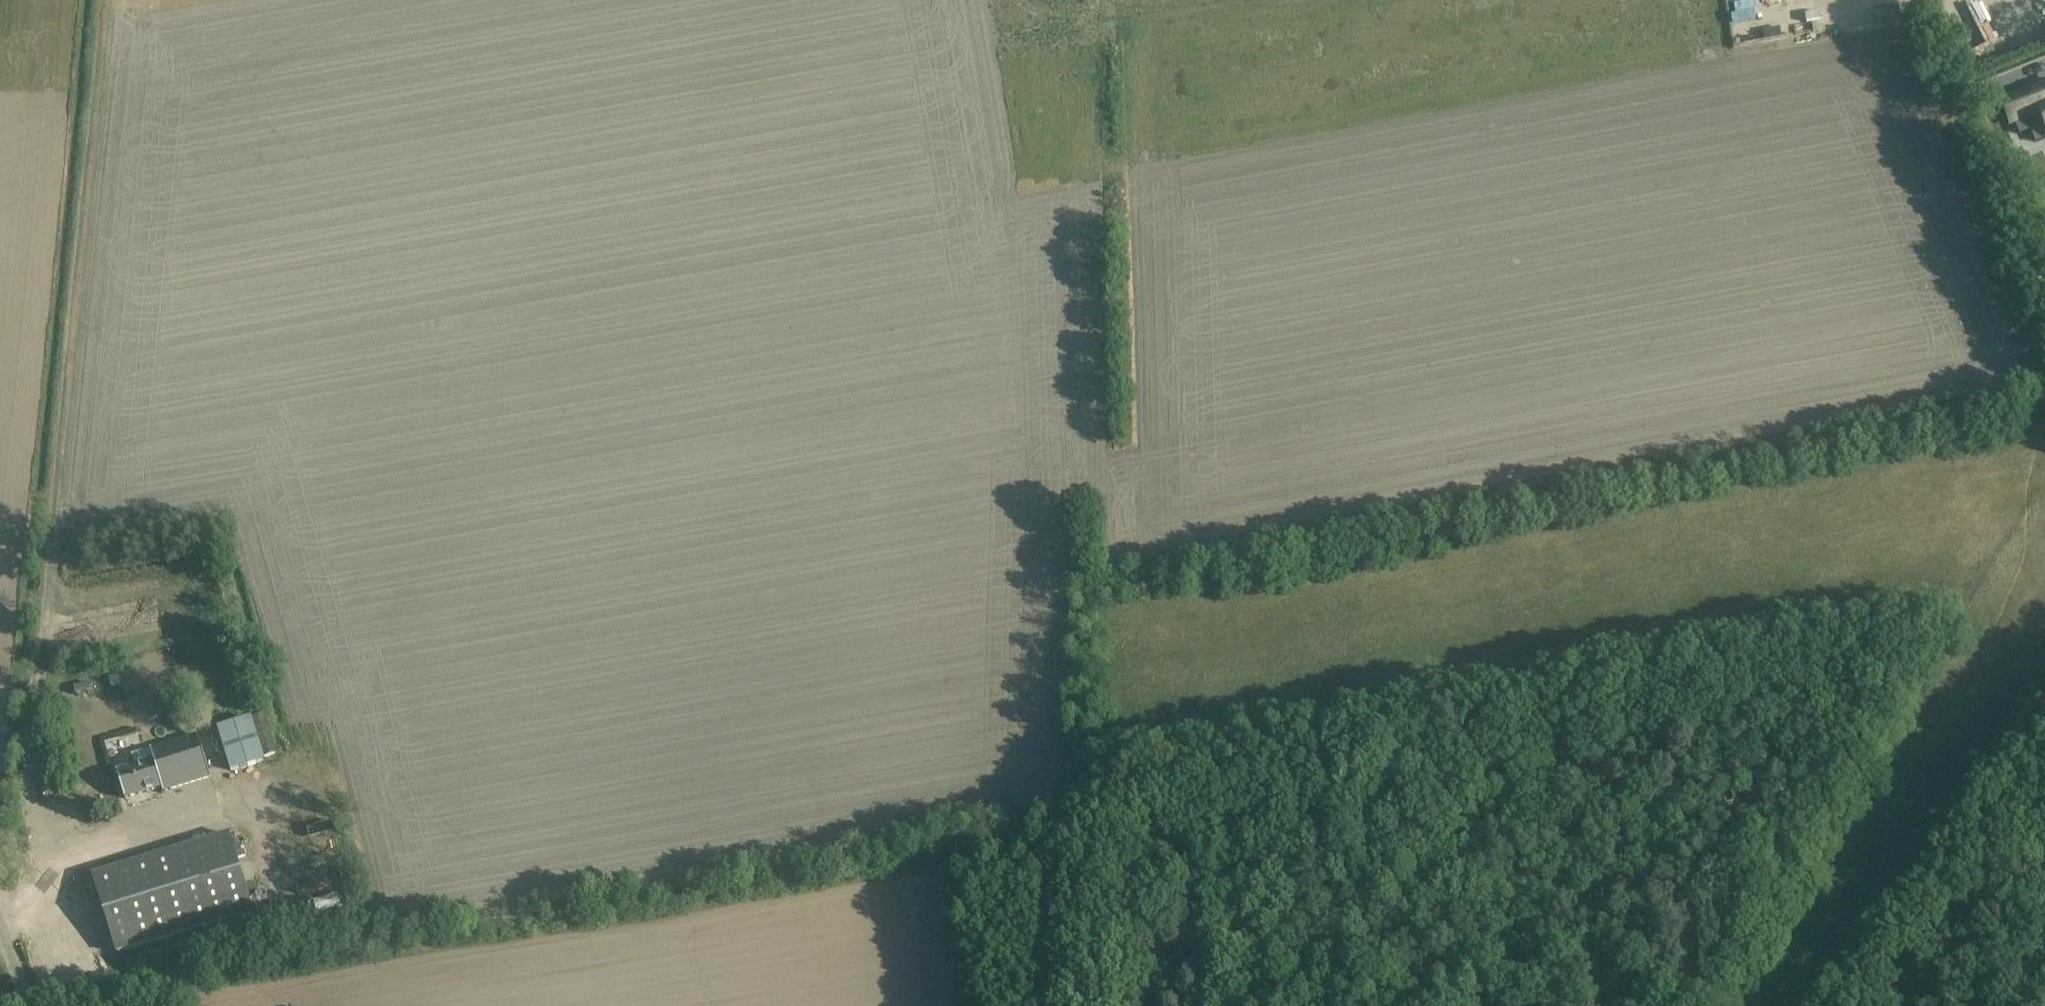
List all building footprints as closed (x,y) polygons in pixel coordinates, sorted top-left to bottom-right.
[(1815,7),(1799,10),(1803,25),(1818,22),(1815,7)] [(2005,100),(2014,123),(2040,112),(2044,126),(2044,84),(2005,100)] [(107,678),(67,688),(69,697),(110,687),(107,678)] [(252,719),(218,729),(231,771),(265,760),(265,759),(278,754),(265,714),(252,719)] [(126,799),(145,794),(163,788),(164,792),(211,778),(198,735),(151,750),(132,756),(135,767),(117,773),(126,799)] [(209,926),(253,912),(229,834),(94,876),(118,954),(209,926)] [(233,847),(237,859),(246,857),(243,844),(233,847)] [(296,900),(304,925),(355,910),(341,864),(290,880),(296,900)]
